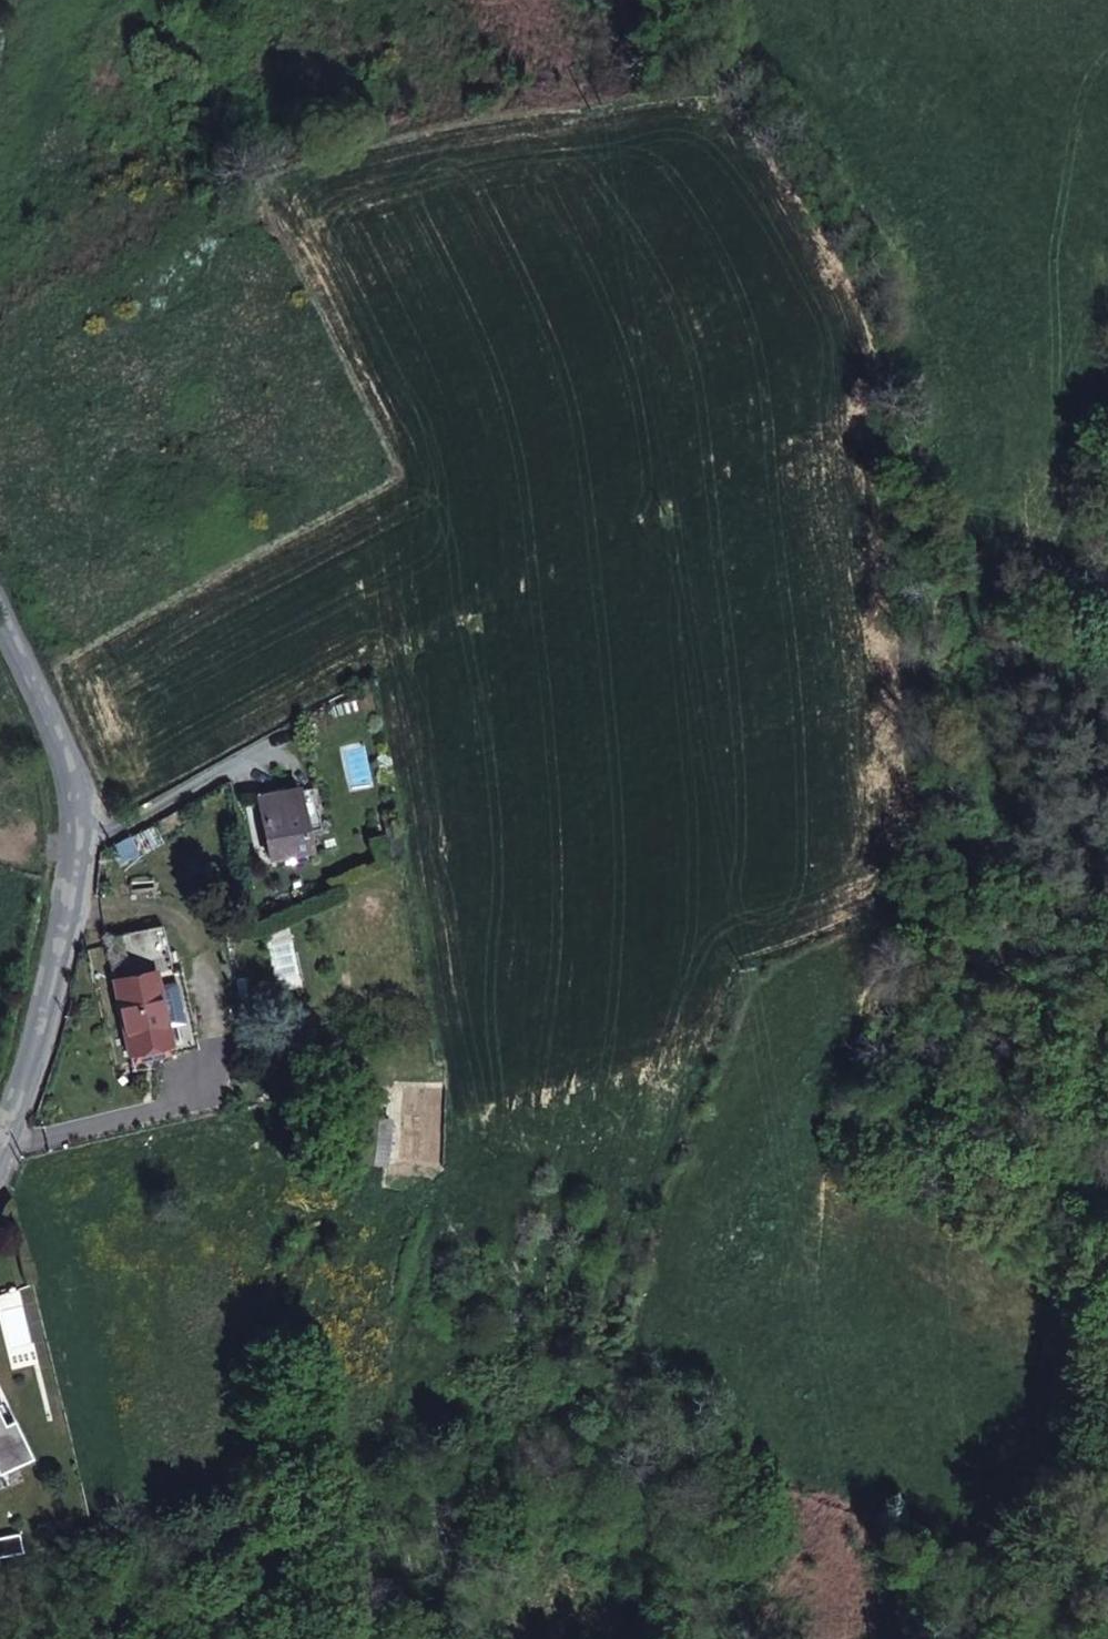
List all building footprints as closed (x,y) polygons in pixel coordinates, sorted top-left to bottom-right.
[(260,798),(271,858),(310,852),(306,832),(322,830),(314,789),(298,791),(260,798)] [(105,938),(131,1057),(148,1053),(147,1046),(170,1041),(155,973),(173,969),(163,925),(105,938)] [(148,1053),(150,1060),(174,1055),(170,1041),(147,1046),(148,1053)] [(365,1118),(360,1162),(385,1166),(391,1121),(365,1118)]
